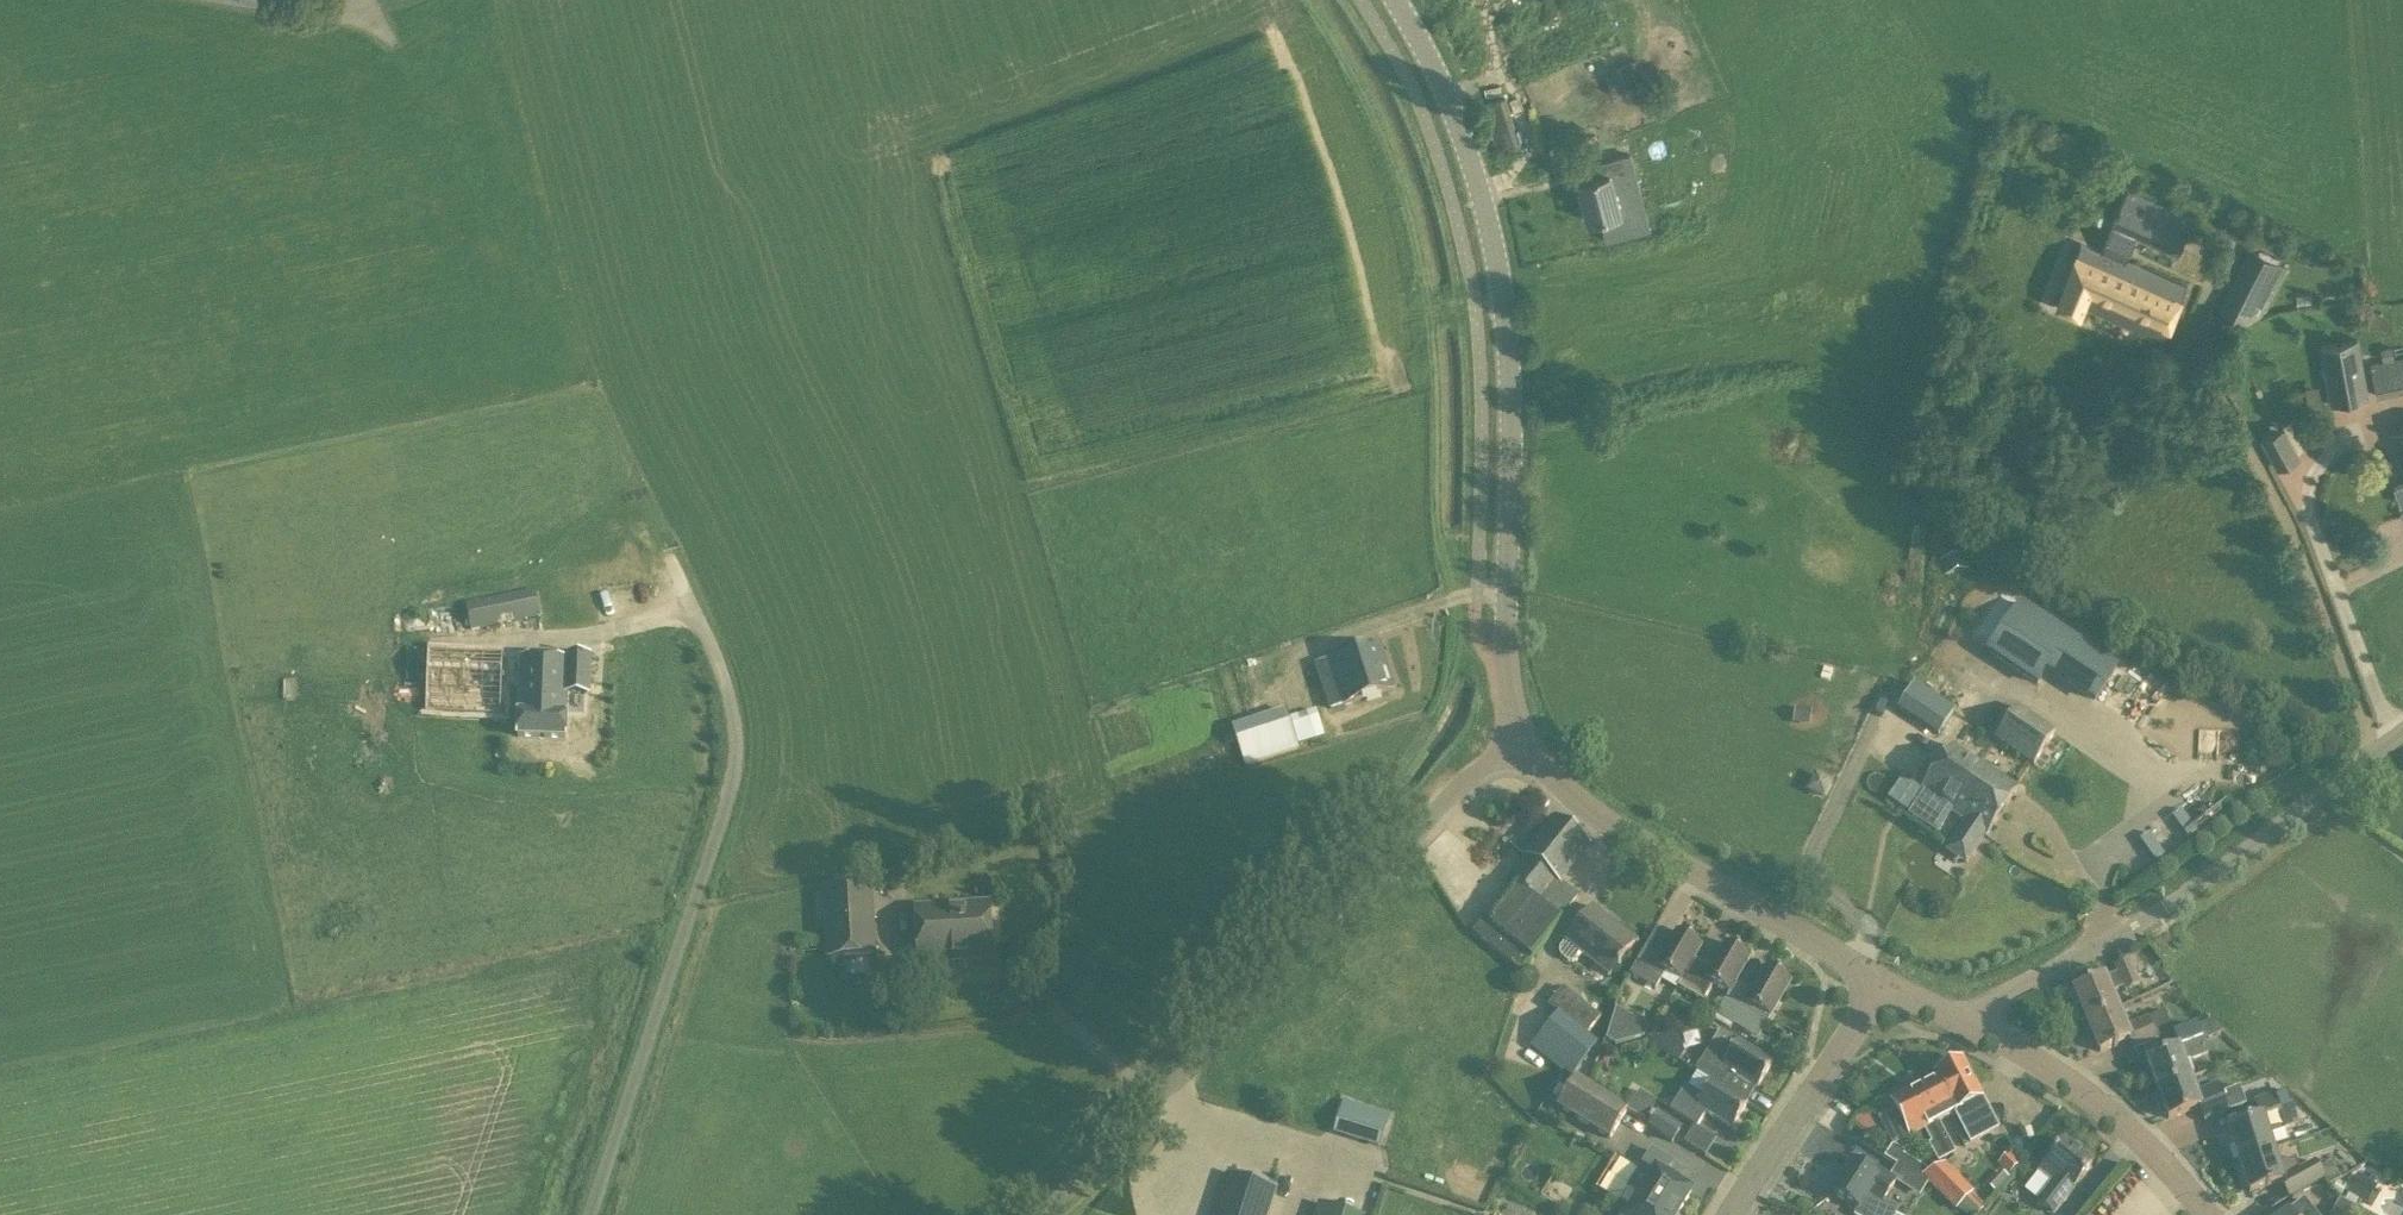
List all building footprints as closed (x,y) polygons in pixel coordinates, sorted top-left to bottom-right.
[(1618,67),(1604,74),(1613,92),(1627,84),(1618,67)] [(1505,96),(1482,103),(1496,151),(1520,143),(1505,96)] [(1579,180),(1589,220),(1645,205),(1639,184),(1615,190),(1610,172),(1579,180)] [(2185,283),(2125,260),(2134,237),(2176,255),(2192,218),(2126,189),(2102,251),(2081,243),(2057,304),(2079,313),(2083,304),(2164,336),(2185,283)] [(2248,247),(2218,309),(2246,323),(2248,320),(2265,314),(2288,266),(2248,247)] [(2319,345),(2330,404),(2368,397),(2357,338),(2319,345)] [(2394,358),(2391,345),(2380,347),(2383,361),(2370,364),(2376,397),(2402,391),(2402,356),(2394,358)] [(2284,427),(2261,439),(2276,467),(2299,455),(2284,427)] [(2391,433),(2402,469),(2402,428),(2391,433)] [(1964,554),(1940,560),(1944,576),(1968,569),(1964,554)] [(471,632),(541,619),(536,590),(466,603),(471,632)] [(2117,668),(2021,604),(1988,653),(2037,685),(2048,669),(2095,700),(2117,668)] [(1388,693),(1372,645),(1338,657),(1354,705),(1388,693)] [(566,694),(567,694),(589,695),(589,658),(567,657),(567,660),(520,659),(501,658),(429,655),(426,713),(500,716),(500,688),(519,688),(516,738),(565,741),(566,694)] [(1918,680),(1900,705),(1939,734),(1957,709),(1918,680)] [(2023,695),(1994,739),(2032,765),(2062,720),(2023,695)] [(1286,710),(1231,727),(1231,729),(1219,733),(1228,759),(1241,755),(1244,767),(1298,750),(1286,710)] [(1937,835),(1951,814),(1968,825),(1952,848),(1969,859),(2015,790),(1951,748),(1922,791),(1923,792),(1908,816),(1937,835)] [(2238,769),(2203,772),(2204,781),(2239,779),(2238,769)] [(1815,775),(1808,790),(1823,797),(1830,782),(1815,775)] [(1589,847),(1556,820),(1507,880),(1517,890),(1490,923),(1485,919),(1472,934),(1518,971),(1578,898),(1559,883),(1589,847)] [(822,889),(826,961),(876,958),(872,886),(822,889)] [(992,960),(989,906),(914,910),(918,965),(992,960)] [(1593,909),(1567,942),(1560,951),(1559,952),(1559,954),(1560,956),(1564,960),(1567,963),(1570,964),(1572,963),(1574,963),(1576,962),(1582,955),(1609,976),(1635,943),(1593,909)] [(1680,983),(1693,960),(1701,946),(1677,932),(1661,958),(1645,948),(1628,975),(1654,991),(1664,974),(1680,983)] [(1712,986),(1727,995),(1735,984),(1750,958),(1724,943),(1709,969),(1693,960),(1680,983),(1677,988),(1702,1003),(1712,986)] [(2086,1021),(2087,1023),(2118,1010),(2111,992),(2122,988),(2124,993),(2141,986),(2130,961),(2113,968),(2116,976),(2106,981),(2105,979),(2074,992),(2080,1006),(2074,1009),(2081,1023),(2086,1021)] [(1757,1040),(1769,1018),(1791,982),(1766,967),(1750,994),(1735,984),(1727,995),(1710,1026),(1727,1036),(1732,1026),(1757,1040)] [(1558,1015),(1572,1027),(1585,1037),(1600,1018),(1563,988),(1547,1007),(1558,1015)] [(2126,1028),(2118,1010),(2087,1023),(2100,1053),(2130,1041),(2134,1052),(2143,1048),(2174,1035),(2164,1013),(2148,1020),(2147,1018),(2126,1028)] [(1615,1014),(1606,1041),(1616,1046),(1629,1022),(1615,1014)] [(1598,1047),(1585,1037),(1572,1027),(1558,1015),(1542,1034),(1581,1067),(1598,1047)] [(2143,1048),(2148,1061),(2147,1062),(2158,1092),(2190,1080),(2184,1065),(2208,1056),(2202,1039),(2219,1033),(2208,1023),(2174,1035),(2143,1048)] [(1695,1071),(1712,1082),(1722,1088),(1731,1073),(1757,1089),(1772,1065),(1736,1043),(1727,1056),(1710,1046),(1695,1071)] [(1939,1124),(1954,1116),(1960,1129),(1955,1131),(1965,1149),(1999,1132),(1965,1067),(1958,1065),(1935,1077),(1936,1079),(1920,1087),(1939,1124)] [(1556,1108),(1609,1141),(1627,1112),(1628,1110),(1575,1077),(1556,1108)] [(2195,1093),(2190,1080),(2158,1092),(2169,1121),(2199,1109),(2203,1122),(2245,1106),(2239,1088),(2222,1094),(2218,1084),(2195,1093)] [(1712,1082),(1703,1097),(1685,1086),(1669,1112),(1696,1128),(1706,1113),(1731,1129),(1746,1106),(1721,1090),(1722,1088),(1712,1082)] [(1955,1154),(1939,1124),(1920,1087),(1891,1102),(1910,1138),(1924,1131),(1931,1144),(1928,1145),(1937,1163),(1955,1154)] [(1628,1110),(1627,1112),(1644,1123),(1656,1103),(1639,1092),(1628,1110)] [(2256,1103),(2262,1120),(2230,1131),(2240,1162),(2272,1152),(2267,1137),(2298,1127),(2286,1093),(2256,1103)] [(1345,1102),(1335,1135),(1381,1148),(1391,1116),(1345,1102)] [(1647,1129),(1672,1146),(1682,1130),(1657,1113),(1647,1129)] [(2052,1183),(2037,1203),(2052,1214),(2054,1214),(2093,1165),(2064,1142),(2040,1173),(2052,1183)] [(1648,1150),(1625,1188),(1637,1194),(1624,1214),(1678,1214),(1692,1192),(1664,1175),(1671,1163),(1648,1150)] [(2276,1165),(2272,1152),(2240,1162),(2250,1194),(2280,1185),(2288,1199),(2325,1179),(2314,1161),(2299,1171),(2295,1159),(2276,1165)] [(1903,1156),(1893,1170),(1924,1189),(1927,1184),(1921,1177),(1930,1173),(1903,1156)] [(1856,1210),(1853,1214),(1895,1214),(1897,1210),(1882,1205),(1895,1183),(1919,1197),(1924,1189),(1893,1170),(1889,1177),(1870,1165),(1867,1170),(1854,1161),(1833,1195),(1856,1210)] [(1930,1173),(1921,1177),(1927,1184),(1955,1212),(1960,1207),(1968,1214),(1978,1214),(1984,1210),(1970,1196),(1973,1193),(1945,1165),(1930,1173)] [(1229,1176),(1216,1214),(1267,1214),(1275,1191),(1229,1176)] [(2304,1202),(2288,1214),(2314,1214),(2304,1202)] [(2333,1214),(2353,1214),(2356,1210),(2340,1202),(2333,1214)] [(1320,1205),(1317,1214),(1350,1214),(1320,1205)]
